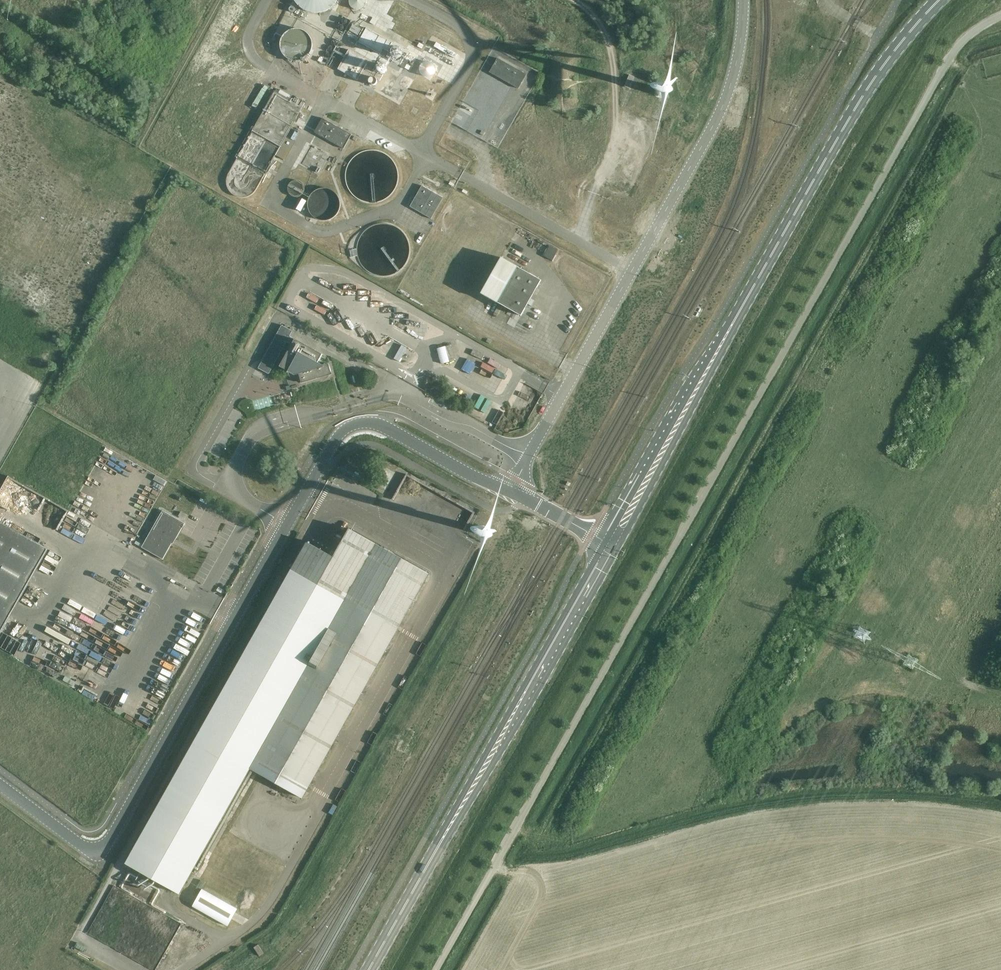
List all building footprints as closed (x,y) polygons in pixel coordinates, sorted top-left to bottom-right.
[(366,28),(358,42),(380,54),(383,48),(388,50),(392,42),(366,28)] [(301,62),(308,60),(313,56),(316,50),(316,44),(314,37),(310,32),(305,29),(298,29),(292,31),(287,35),(284,40),(283,47),(285,53),(289,58),(295,61),(301,62)] [(436,42),(434,46),(455,58),(457,54),(436,42)] [(338,69),(357,80),(368,60),(348,49),(338,69)] [(377,64),(380,69),(383,67),(387,75),(392,72),(389,65),(395,62),(392,56),(377,64)] [(526,74),(497,58),(489,73),(518,90),(526,74)] [(399,84),(408,89),(413,80),(404,75),(399,84)] [(629,88),(634,77),(629,75),(624,86),(625,87),(629,88)] [(656,90),(656,91),(656,93),(656,94),(657,95),(658,96),(659,96),(660,96),(661,96),(662,96),(663,95),(664,94),(664,93),(664,91),(664,90),(663,89),(662,88),(661,88),(660,88),(659,88),(658,88),(657,89),(656,90)] [(343,149),(351,135),(322,118),(314,132),(317,134),(343,149)] [(250,132),(240,150),(251,156),(261,138),(250,132)] [(285,137),(276,155),(284,160),(294,142),(285,137)] [(433,139),(430,144),(440,149),(442,143),(433,139)] [(395,182),(396,176),(396,172),(394,168),(392,163),(390,160),(386,156),(381,154),(376,152),(372,151),(369,151),(363,153),(359,154),(355,158),(351,161),(349,166),(347,170),(346,175),(347,180),(348,185),(350,189),(352,192),(356,196),(360,198),(365,200),(370,201),(373,201),(379,200),(384,197),(388,194),(391,191),(394,187),(395,182)] [(422,185),(410,206),(420,213),(432,192),(422,185)] [(337,205),(337,202),(337,200),(336,197),(335,195),(333,192),(331,191),(329,189),(327,188),(324,188),(321,188),(318,188),(316,189),(312,191),(310,194),(309,196),(308,199),(308,202),(308,205),(309,208),(310,210),(311,212),(313,214),(316,216),(320,217),(322,217),(325,217),(328,216),(330,215),(333,213),(335,211),(336,208),(337,205)] [(344,231),(351,234),(359,215),(352,212),(344,231)] [(547,239),(541,250),(552,255),(557,245),(547,239)] [(481,293),(496,302),(521,316),(541,280),(516,266),(501,258),(481,293)] [(333,280),(331,285),(341,290),(343,285),(333,280)] [(313,292),(310,296),(318,303),(321,300),(313,292)] [(324,296),(322,300),(332,305),(334,301),(324,296)] [(345,316),(350,324),(355,322),(361,333),(369,328),(362,317),(357,320),(352,312),(345,316)] [(331,373),(331,371),(328,363),(321,365),(317,363),(322,354),(295,339),(290,336),(293,331),(282,325),(258,368),(269,374),(287,342),(292,344),(279,366),(289,372),(289,371),(292,373),(292,374),(292,375),(292,376),(294,377),(295,377),(296,376),(297,376),(297,375),(297,374),(297,373),(298,373),(301,382),(300,382),(301,383),(320,377),(322,378),(325,378),(327,377),(328,377),(328,375),(332,374),(332,373),(331,373)] [(402,345),(394,359),(399,361),(407,348),(402,345)] [(450,345),(445,346),(449,362),(455,360),(450,345)] [(473,345),(470,349),(480,355),(483,350),(473,345)] [(484,351),(481,357),(493,362),(496,357),(484,351)] [(471,406),(477,408),(477,409),(483,412),(489,400),(477,394),(471,406)] [(67,505),(63,516),(66,517),(64,522),(72,525),(74,521),(76,521),(80,510),(67,505)] [(155,524),(142,547),(163,559),(172,543),(172,542),(174,538),(176,539),(185,523),(162,510),(155,524)] [(82,513),(80,517),(89,521),(91,518),(82,513)] [(48,549),(0,521),(0,634),(48,549)] [(478,529),(478,530),(478,532),(478,533),(479,534),(480,535),(481,535),(482,535),(483,535),(484,535),(485,534),(486,533),(486,532),(486,530),(486,529),(485,528),(484,527),(483,527),(482,527),(481,527),(480,527),(479,528),(478,529)] [(290,570),(125,863),(141,871),(136,880),(150,888),(155,879),(166,886),(179,893),(191,873),(250,768),(262,775),(302,798),(310,784),(429,573),(349,528),(333,556),(306,541),(290,570)] [(116,579),(113,586),(123,590),(125,583),(116,579)] [(33,603),(38,593),(28,587),(22,597),(33,603)] [(133,589),(131,593),(140,598),(142,594),(133,589)] [(101,628),(105,619),(93,614),(89,623),(101,628)] [(71,621),(84,626),(87,621),(73,616),(71,621)] [(64,636),(74,642),(80,633),(69,627),(64,636)] [(76,644),(73,650),(85,656),(88,650),(76,644)] [(107,667),(112,658),(101,651),(96,660),(107,667)] [(63,663),(66,657),(54,652),(51,658),(63,663)] [(66,666),(78,672),(83,661),(71,656),(66,666)] [(56,673),(59,667),(53,664),(50,670),(56,673)] [(152,682),(150,686),(163,693),(165,689),(152,682)] [(133,692),(128,701),(139,707),(144,697),(133,692)] [(202,888),(192,906),(228,926),(231,919),(235,912),(237,908),(202,889),(202,888)] [(194,937),(200,926),(195,923),(189,934),(194,937)] [(264,953),(258,944),(254,947),(259,955),(264,953)]
